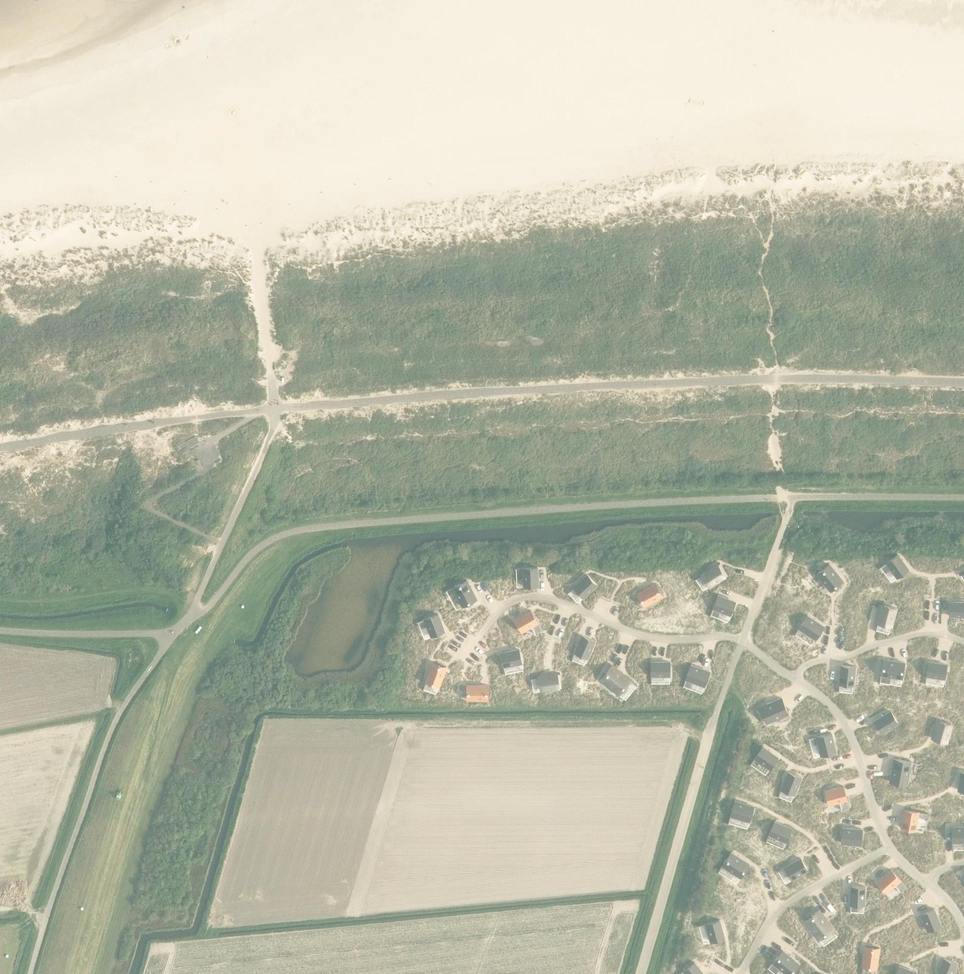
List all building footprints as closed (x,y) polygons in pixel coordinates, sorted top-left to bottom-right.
[(908,569),(897,554),(886,562),(897,577),(908,569)] [(724,576),(717,564),(702,574),(709,586),(724,576)] [(829,564),(817,574),(830,590),(842,580),(829,564)] [(537,567),(523,567),(524,586),(537,585),(537,567)] [(587,574),(574,587),(583,597),(596,585),(587,574)] [(466,579),(453,587),(463,606),(476,599),(466,579)] [(655,583),(637,593),(644,605),(662,595),(655,583)] [(717,595),(713,607),(730,614),(735,601),(717,595)] [(949,615),(963,615),(963,602),(949,602),(949,615)] [(882,604),(878,622),(890,626),(895,608),(882,604)] [(531,610),(515,619),(521,631),(538,621),(531,610)] [(444,630),(437,613),(425,618),(431,635),(444,630)] [(807,615),(799,628),(815,638),(823,626),(807,615)] [(594,640),(582,635),(575,652),(587,657),(594,640)] [(518,649),(501,652),(503,666),(521,662),(518,649)] [(904,663),(883,659),(880,674),(902,678),(904,663)] [(446,666),(433,661),(431,666),(425,681),(438,686),(446,666)] [(947,664),(928,661),(926,674),(945,678),(947,664)] [(669,662),(651,662),(651,675),(669,675),(669,662)] [(629,679),(611,664),(600,678),(618,693),(629,679)] [(709,671),(691,664),(685,678),(703,685),(709,671)] [(855,666),(841,664),(839,683),(853,684),(855,666)] [(541,690),(559,687),(557,673),(539,676),(541,690)] [(488,698),(488,685),(467,685),(467,698),(488,698)] [(781,697),(760,706),(766,723),(788,714),(781,697)] [(890,710),(875,720),(882,732),(897,721),(890,710)] [(951,725),(938,721),(933,738),(946,742),(951,725)] [(831,732),(816,736),(821,755),(836,751),(831,732)] [(762,746),(754,757),(769,768),(777,757),(762,746)] [(911,761),(894,758),(889,781),(907,784),(911,761)] [(788,772),(781,789),(794,794),(801,777),(788,772)] [(830,789),(825,790),(829,803),(847,799),(843,786),(830,789)] [(735,801),(731,815),(749,821),(753,806),(735,801)] [(904,809),(901,827),(915,829),(917,817),(918,811),(904,809)] [(774,821),(769,834),(786,841),(791,829),(774,821)] [(952,826),(952,841),(963,841),(963,826),(952,826)] [(843,827),(842,842),(861,844),(862,829),(843,827)] [(731,853),(723,865),(741,877),(749,864),(731,853)] [(800,857),(785,867),(792,878),(807,868),(800,857)] [(900,879),(891,869),(877,881),(886,891),(900,879)] [(864,886),(851,885),(850,904),(864,904),(864,886)] [(934,908),(921,913),(928,930),(941,925),(934,908)] [(832,928),(819,910),(804,920),(818,939),(832,928)] [(719,920),(706,923),(711,941),(724,937),(719,920)] [(864,947),(861,968),(875,970),(877,949),(864,947)] [(772,961),(787,973),(790,973),(799,964),(782,950),(772,961)] [(938,973),(952,973),(956,963),(944,958),(938,973)] [(684,971),(686,973),(704,973),(695,962),(684,971)] [(896,973),(916,973),(916,972),(899,966),(896,973)]
